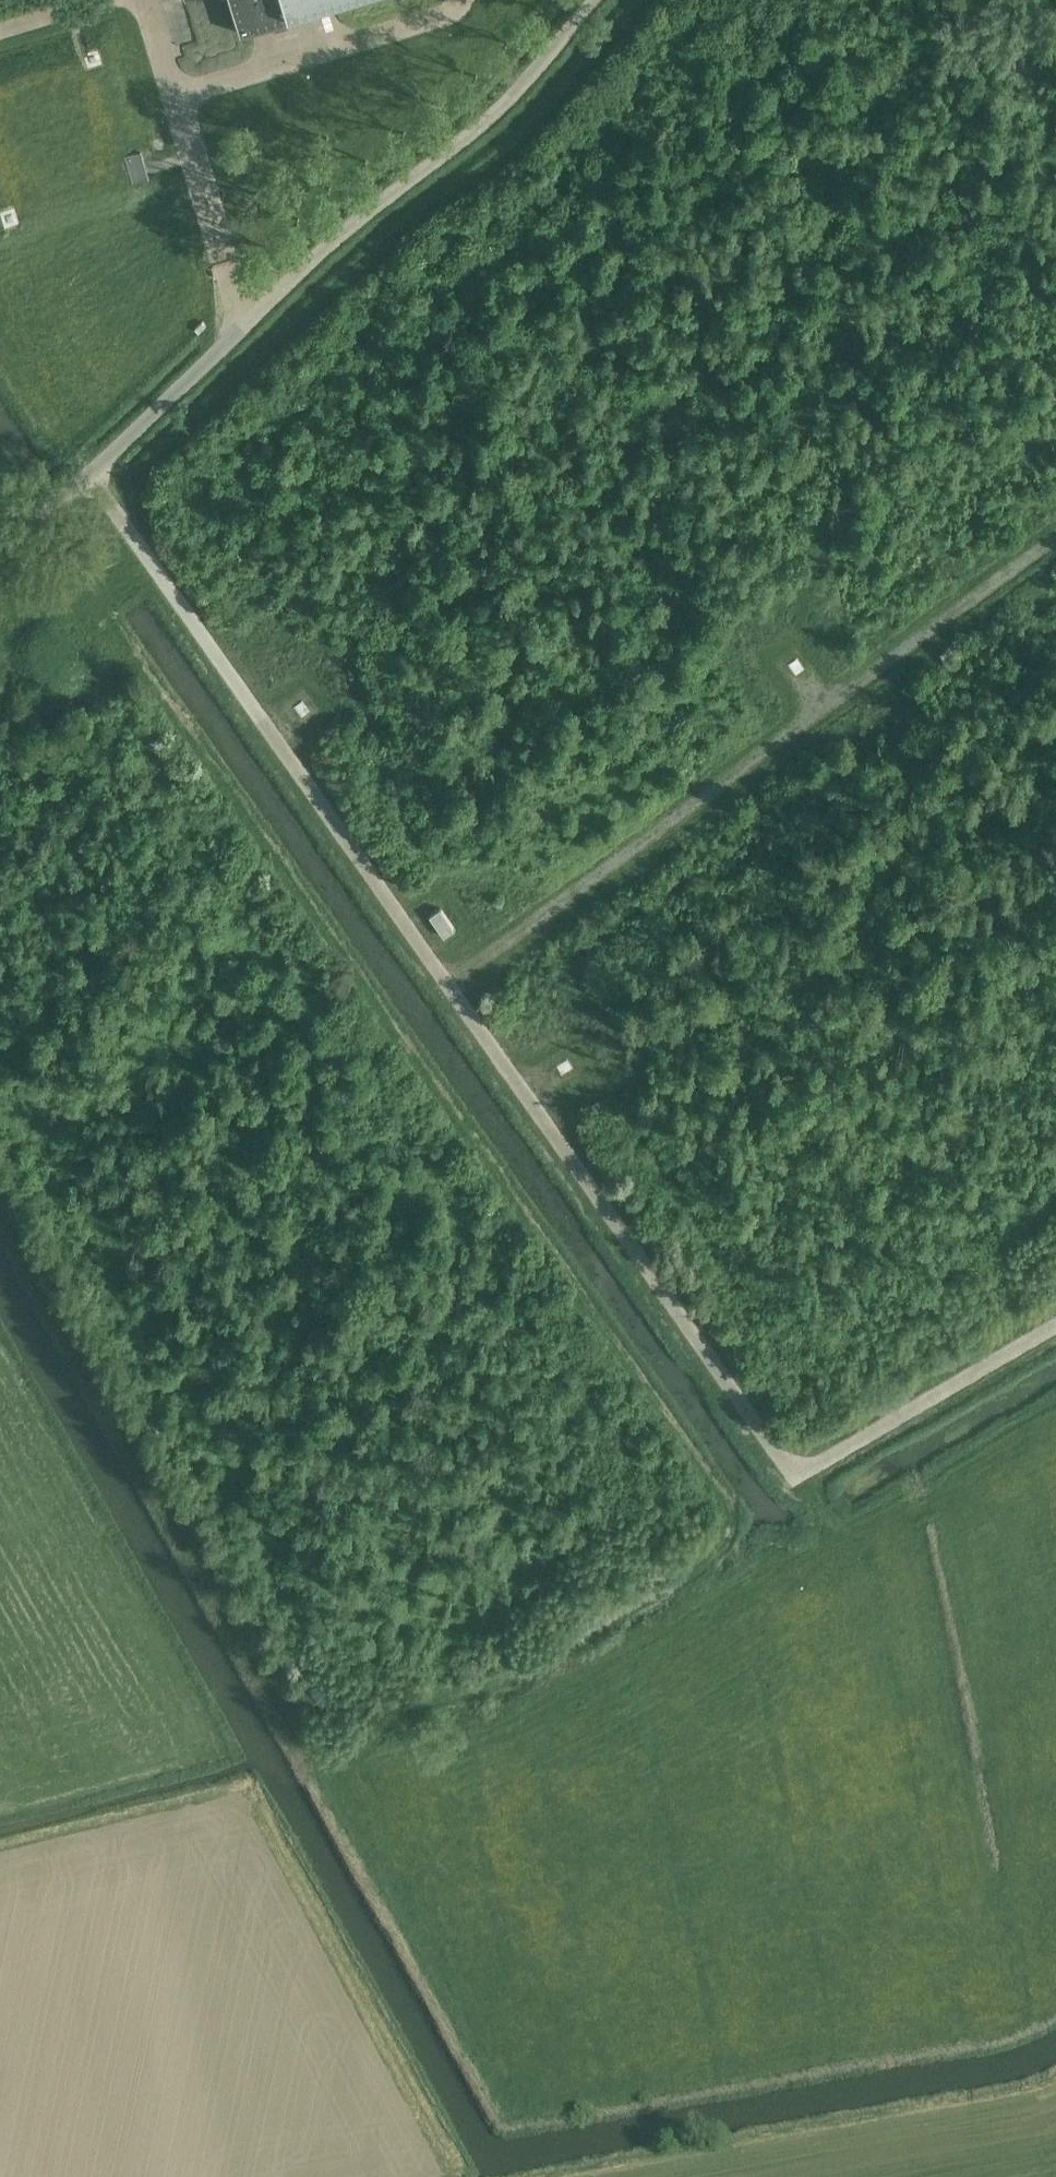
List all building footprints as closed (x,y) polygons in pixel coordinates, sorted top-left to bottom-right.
[(294,18),(292,14),(337,0),(231,0),(242,33),(294,18)] [(141,152),(125,157),(133,184),(150,179),(141,152)]
